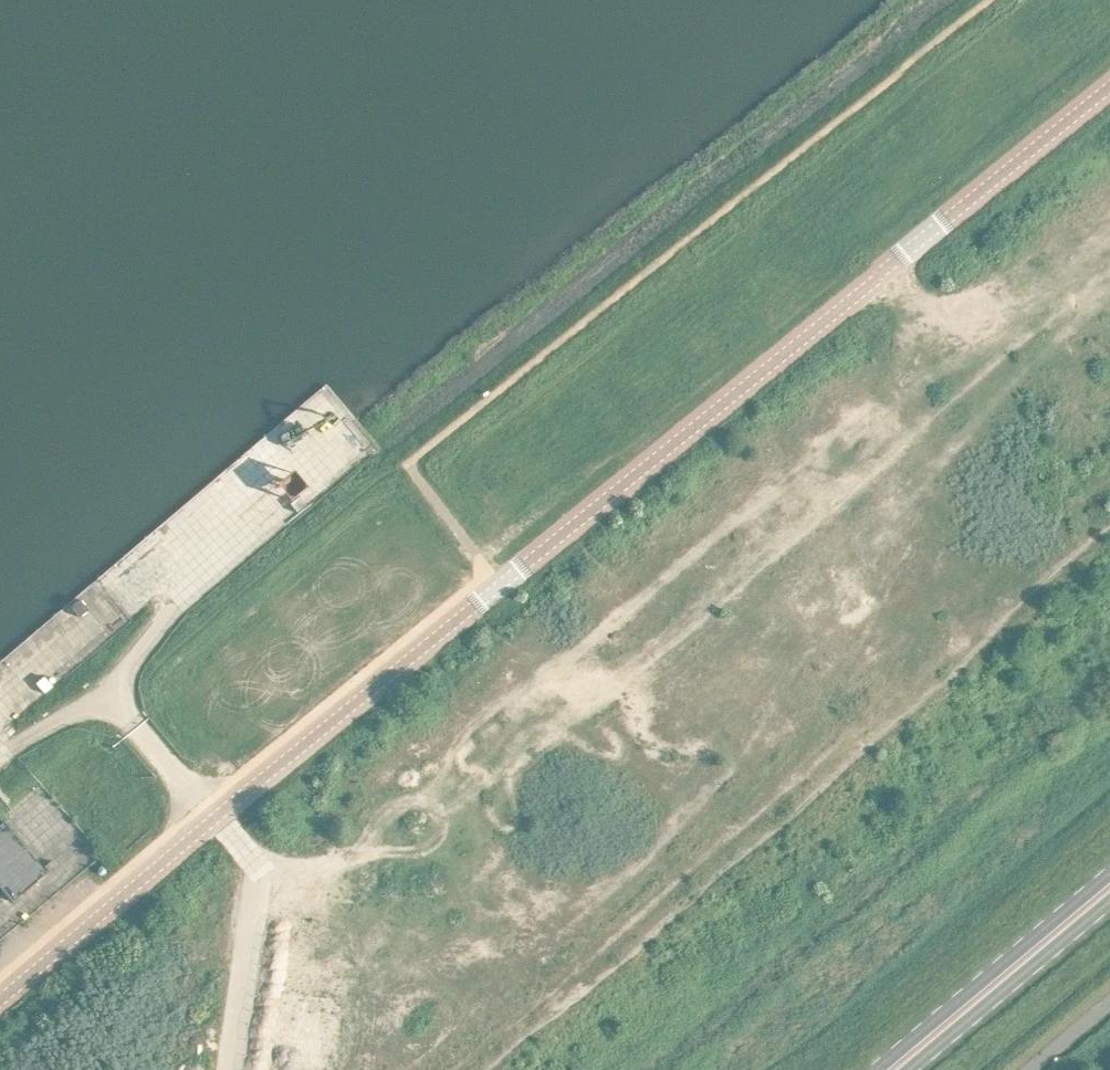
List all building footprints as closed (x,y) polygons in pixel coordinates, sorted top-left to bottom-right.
[(5,885),(39,857),(0,810),(0,880),(5,885)]
